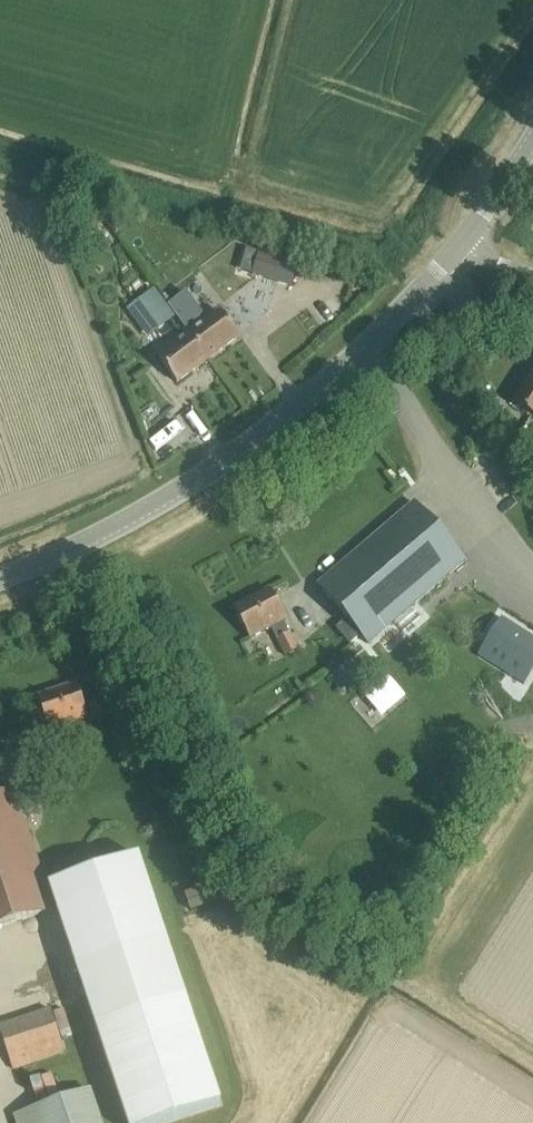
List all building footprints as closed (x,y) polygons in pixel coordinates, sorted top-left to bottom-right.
[(297,265),(258,253),(251,275),(290,287),(297,265)] [(170,320),(149,291),(135,302),(157,330),(170,320)] [(188,335),(206,359),(237,336),(219,312),(188,335)] [(206,359),(188,335),(157,358),(175,382),(206,359)] [(513,404),(532,417),(532,373),(513,404)] [(367,644),(465,560),(414,500),(315,585),(345,619),(335,627),(349,644),(359,635),(367,644)] [(297,649),(282,621),(284,619),(268,589),(233,608),(249,639),(270,627),(285,656),(297,649)] [(532,668),(532,636),(502,616),(476,655),(522,684),(532,668)] [(75,683),(37,696),(48,729),(72,721),(75,733),(74,734),(79,751),(94,747),(88,729),(86,729),(81,718),(86,716),(75,683)] [(15,795),(13,788),(0,792),(0,928),(54,910),(15,795)] [(186,996),(138,856),(49,886),(96,1026),(186,996)] [(96,1026),(129,1122),(157,1122),(221,1102),(186,996),(96,1026)] [(44,1009),(43,1004),(29,1008),(31,1013),(0,1024),(0,1030),(13,1068),(47,1056),(63,1051),(49,1008),(44,1009)] [(90,1089),(13,1115),(16,1122),(101,1122),(90,1089)]
